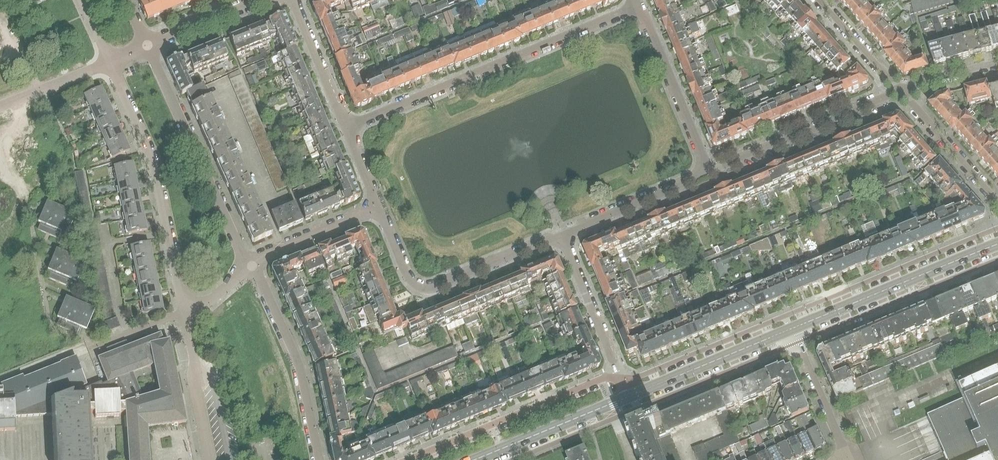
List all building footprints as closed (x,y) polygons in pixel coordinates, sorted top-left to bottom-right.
[(155,0),(147,0),(139,3),(147,21),(161,15),(155,0)] [(172,0),(155,0),(161,15),(172,11),(172,8),(175,7),(172,0)] [(320,22),(330,18),(327,11),(323,0),(321,0),(314,3),(312,7),(319,23),(320,22)] [(327,11),(333,9),(329,0),(323,0),(327,11)] [(347,0),(331,0),(334,6),(344,2),(347,10),(347,12),(352,11),(347,0)] [(367,0),(347,0),(352,11),(368,4),(367,0)] [(560,0),(558,0),(543,6),(551,24),(567,17),(560,0)] [(567,17),(584,11),(579,0),(560,0),(567,17)] [(599,0),(579,0),(584,11),(600,4),(599,0)] [(678,8),(675,0),(655,0),(661,15),(678,8)] [(719,9),(727,5),(723,0),(714,0),(719,9)] [(743,0),(739,0),(738,2),(744,8),(748,5),(743,0)] [(777,11),(790,0),(766,0),(777,11)] [(792,21),(805,10),(797,0),(790,0),(777,11),(775,13),(780,20),(786,14),(792,21)] [(851,11),(863,1),(863,0),(841,0),(843,2),(843,4),(846,7),(847,6),(851,11)] [(914,13),(950,3),(950,0),(917,0),(911,2),(914,13)] [(950,13),(962,9),(960,0),(955,0),(956,5),(948,8),(949,10),(950,13)] [(477,7),(475,1),(460,7),(462,13),(477,7)] [(872,11),(863,1),(851,11),(856,17),(856,18),(858,21),(860,21),(863,25),(881,9),(879,7),(875,10),(874,9),(872,11)] [(440,11),(447,8),(445,2),(438,5),(440,11)] [(711,2),(696,8),(698,13),(696,14),(698,18),(706,15),(710,12),(710,13),(716,10),(711,2)] [(432,14),(438,12),(435,4),(429,7),(432,14)] [(980,14),(986,12),(983,4),(977,5),(980,14)] [(429,7),(428,5),(422,8),(426,16),(432,14),(429,7)] [(740,12),(737,5),(726,10),(729,17),(740,12)] [(419,6),(411,9),(415,18),(423,15),(419,6)] [(543,6),(527,13),(534,31),(551,24),(543,6)] [(458,8),(451,11),(454,18),(461,16),(458,8)] [(678,8),(661,15),(660,15),(666,31),(685,24),(678,8)] [(805,10),(792,21),(804,34),(817,23),(818,22),(806,9),(805,10)] [(884,12),(881,9),(863,25),(867,29),(867,30),(870,34),(871,34),(875,38),(887,27),(879,19),(882,17),(880,15),(884,12)] [(920,23),(927,20),(950,13),(949,10),(947,10),(947,9),(919,18),(920,23)] [(454,18),(451,11),(443,14),(448,27),(456,24),(454,18)] [(725,15),(723,11),(713,15),(715,19),(725,15)] [(760,17),(754,11),(750,14),(757,21),(760,17)] [(986,31),(992,51),(997,50),(997,31),(997,29),(992,30),(986,12),(980,14),(986,31)] [(534,31),(527,13),(511,20),(511,22),(518,38),(534,31)] [(392,30),(397,28),(394,20),(392,14),(387,16),(389,22),(392,30)] [(320,22),(326,39),(346,31),(339,15),(336,16),(330,18),(320,22)] [(429,26),(444,20),(441,15),(427,21),(429,26)] [(980,54),(992,51),(986,31),(979,33),(973,15),(968,16),(974,34),(980,54)] [(274,29),(278,39),(284,37),(282,33),(290,30),(284,17),(281,16),(269,21),(270,24),(264,26),(266,32),(274,29)] [(401,18),(394,20),(397,28),(404,25),(401,18)] [(958,59),(949,36),(944,38),(937,18),(931,20),(933,26),(939,44),(945,63),(958,59)] [(956,19),(962,37),(969,57),(980,54),(974,34),(968,36),(962,18),(956,19)] [(927,20),(920,23),(922,31),(929,29),(927,20)] [(944,23),(949,36),(958,59),(969,57),(962,37),(957,39),(950,21),(944,23)] [(519,39),(518,38),(511,22),(495,28),(502,46),(519,39)] [(262,23),(246,30),(254,49),(270,42),(266,32),(264,26),(262,23)] [(804,34),(815,46),(828,35),(817,23),(804,34)] [(369,30),(364,32),(365,36),(368,35),(371,34),(374,33),(377,32),(379,31),(380,30),(378,24),(372,26),(370,29),(369,30)] [(418,24),(410,28),(412,33),(420,30),(418,24)] [(668,33),(674,48),(691,42),(684,26),(668,33)] [(780,32),(774,26),(769,29),(776,36),(780,32)] [(895,37),(887,27),(875,38),(879,43),(880,45),(882,47),(884,47),(887,51),(905,36),(902,33),(899,36),(898,35),(895,37)] [(411,34),(409,28),(394,34),(396,40),(405,36),(411,34)] [(502,46),(495,28),(478,35),(486,53),(502,46)] [(254,49),(246,30),(228,37),(236,56),(254,49)] [(297,48),(290,30),(282,33),(284,37),(278,39),(278,40),(276,41),(279,47),(276,48),(278,52),(271,54),(272,58),(277,56),(296,48),(297,48)] [(349,40),(346,31),(326,39),(333,56),(366,43),(362,33),(358,35),(359,37),(349,40)] [(411,34),(405,36),(408,43),(414,40),(411,34)] [(395,41),(392,35),(377,41),(380,47),(395,41)] [(486,53),(478,35),(462,42),(469,60),(486,53)] [(711,52),(716,50),(710,35),(705,36),(711,52)] [(839,48),(828,35),(815,46),(826,59),(839,48)] [(780,42),(786,49),(793,42),(787,36),(780,42)] [(904,74),(918,70),(916,63),(901,46),(904,43),(903,42),(907,38),(905,36),(887,51),(885,53),(904,74)] [(228,60),(221,41),(203,48),(211,67),(228,60)] [(378,47),(376,41),(368,45),(370,50),(378,47)] [(927,47),(933,66),(945,63),(939,44),(934,45),(933,41),(927,43),(929,47),(927,47)] [(469,60),(462,42),(445,48),(453,67),(469,60)] [(697,58),(691,42),(674,48),(681,64),(697,58)] [(194,73),(211,67),(203,48),(186,55),(187,56),(189,63),(194,73)] [(277,56),(284,73),(303,66),(296,48),(277,56)] [(453,67),(445,48),(445,49),(444,48),(429,54),(436,72),(451,65),(452,67),(453,67)] [(806,54),(800,48),(795,52),(801,58),(806,54)] [(839,48),(826,59),(837,72),(850,61),(839,48)] [(341,75),(356,69),(359,67),(352,50),(334,58),(341,75)] [(720,59),(716,50),(711,52),(715,61),(720,59)] [(266,52),(256,57),(258,62),(268,58),(266,52)] [(792,55),(798,61),(801,58),(795,52),(792,55)] [(429,54),(412,61),(419,78),(436,72),(429,54)] [(183,65),(189,63),(187,56),(181,58),(181,57),(168,62),(167,65),(173,78),(186,72),(183,65)] [(249,66),(258,62),(256,57),(246,61),(249,66)] [(918,70),(931,66),(928,58),(925,59),(924,57),(917,60),(917,61),(916,63),(918,70)] [(704,74),(697,58),(681,64),(688,80),(704,74)] [(393,59),(387,61),(390,68),(395,66),(393,59)] [(419,78),(412,61),(396,68),(403,85),(419,78)] [(818,66),(814,61),(810,64),(814,70),(818,66)] [(255,66),(258,73),(268,69),(265,62),(255,66)] [(866,84),(868,79),(858,67),(857,68),(852,62),(842,71),(857,88),(866,84)] [(310,82),(303,66),(284,73),(291,90),(310,82)] [(726,75),(723,66),(718,68),(721,77),(726,75)] [(396,68),(379,75),(386,92),(403,85),(396,68)] [(348,92),(359,87),(357,82),(355,83),(352,75),(357,73),(356,69),(341,75),(348,92)] [(224,70),(214,74),(216,79),(226,75),(224,70)] [(795,76),(793,70),(781,75),(784,80),(795,76)] [(227,76),(230,82),(241,77),(239,71),(227,76)] [(840,84),(844,93),(857,88),(842,71),(838,74),(842,83),(840,84)] [(181,96),(187,93),(191,90),(185,76),(187,76),(186,72),(173,78),(181,96)] [(207,83),(216,79),(214,74),(204,79),(207,83)] [(693,96),(695,96),(710,89),(704,74),(688,80),(686,81),(693,96)] [(250,88),(255,86),(251,75),(246,77),(250,88)] [(386,92),(379,75),(364,81),(363,84),(365,89),(370,99),(386,92)] [(232,87),(244,82),(241,77),(230,82),(232,87)] [(776,83),(774,78),(766,82),(768,87),(776,83)] [(200,86),(191,90),(187,93),(193,107),(209,99),(202,85),(206,84),(204,80),(199,83),(200,86)] [(232,87),(235,93),(246,88),(244,82),(232,87)] [(317,99),(310,82),(291,90),(298,106),(317,99)] [(733,90),(730,82),(725,84),(728,92),(733,90)] [(745,88),(743,83),(734,86),(736,91),(745,88)] [(828,99),(823,87),(821,83),(806,89),(813,105),(828,99)] [(844,93),(840,84),(840,83),(834,85),(834,83),(823,87),(828,99),(828,100),(844,93)] [(986,83),(965,89),(969,105),(988,100),(990,104),(993,103),(988,89),(986,83)] [(752,93),(760,90),(758,85),(750,88),(752,93)] [(370,99),(365,89),(361,91),(359,87),(348,92),(353,107),(357,108),(371,102),(370,99)] [(988,89),(993,103),(996,112),(997,111),(997,87),(988,89)] [(84,96),(90,109),(107,102),(101,88),(84,96)] [(237,99),(249,94),(246,88),(235,93),(237,99)] [(752,93),(750,88),(741,92),(744,97),(752,93)] [(695,96),(701,111),(717,105),(729,100),(727,94),(714,99),(710,89),(695,96)] [(813,105),(806,89),(790,96),(797,112),(813,105)] [(755,99),(763,95),(760,90),(753,93),(755,99)] [(257,104),(262,102),(258,92),(253,94),(257,104)] [(945,107),(951,102),(950,98),(954,97),(952,92),(936,96),(945,107)] [(237,99),(240,105),(251,100),(249,94),(237,99)] [(798,113),(797,112),(790,96),(775,102),(781,118),(782,120),(798,113)] [(952,129),(954,128),(972,112),(970,110),(966,112),(965,111),(962,114),(951,102),(945,107),(936,96),(935,98),(933,98),(931,100),(931,101),(930,103),(952,129)] [(225,133),(220,122),(210,99),(209,99),(193,107),(192,107),(207,141),(225,133)] [(305,123),(324,115),(317,99),(298,106),(305,123)] [(242,111),(253,106),(251,100),(240,105),(242,111)] [(90,109),(95,121),(113,114),(107,102),(90,109)] [(262,102),(257,104),(261,114),(266,112),(262,102)] [(775,102),(759,109),(766,125),(781,118),(775,102)] [(740,115),(736,104),(731,106),(736,117),(740,115)] [(708,127),(718,123),(723,121),(717,105),(701,111),(708,127)] [(242,111),(244,116),(256,111),(253,106),(242,111)] [(766,125),(759,109),(743,115),(750,131),(766,125)] [(247,122),(258,117),(256,111),(244,116),(247,122)] [(961,136),(966,141),(978,130),(970,122),(973,120),(971,118),(975,115),(972,112),(954,128),(958,132),(958,134),(960,136),(961,136)] [(96,136),(101,134),(118,126),(113,114),(95,121),(99,129),(95,131),(96,136)] [(897,114),(883,120),(884,121),(889,133),(895,131),(905,121),(900,115),(897,114)] [(305,123),(312,140),(331,132),(324,115),(305,123)] [(247,122),(249,128),(261,123),(258,117),(247,122)] [(884,121),(867,128),(874,144),(877,151),(880,150),(881,152),(890,148),(890,146),(893,145),(890,137),(889,133),(884,121)] [(895,131),(889,133),(890,137),(895,135),(901,141),(902,139),(913,130),(914,130),(905,121),(895,131)] [(732,128),(728,130),(732,140),(748,134),(743,122),(732,127),(732,128)] [(252,134),(263,129),(261,123),(249,128),(252,134)] [(718,123),(708,127),(706,128),(713,145),(718,146),(732,140),(728,130),(727,126),(721,129),(718,123)] [(102,148),(107,145),(124,138),(118,126),(101,134),(105,141),(100,143),(102,148)] [(271,138),(275,136),(271,126),(267,128),(271,138)] [(867,128),(850,135),(857,151),(862,149),(864,154),(871,151),(869,146),(874,144),(867,128)] [(252,134),(254,140),(266,135),(263,129),(252,134)] [(901,141),(900,142),(903,146),(900,149),(905,155),(909,152),(912,156),(925,144),(913,130),(902,139),(901,141)] [(974,150),(978,154),(996,139),(994,137),(990,140),(989,138),(987,140),(978,130),(966,141),(971,147),(971,148),(973,150),(974,150)] [(312,140),(320,157),(338,150),(331,132),(312,140)] [(241,167),(225,133),(207,141),(223,175),(241,167)] [(850,134),(833,141),(834,142),(840,158),(845,156),(847,161),(854,158),(852,153),(857,151),(850,135),(850,134)] [(257,145),(268,140),(266,135),(254,140),(257,145)] [(271,138),(275,147),(282,144),(280,138),(277,140),(275,136),(271,138)] [(129,150),(124,138),(107,145),(113,158),(129,150)] [(997,160),(997,153),(994,148),(996,146),(995,145),(997,142),(996,139),(978,154),(982,159),(982,161),(985,164),(986,163),(989,167),(997,160)] [(257,145),(259,151),(271,146),(268,140),(257,145)] [(834,142),(818,149),(824,165),(828,163),(830,168),(838,164),(836,160),(840,158),(834,142)] [(915,160),(912,163),(917,169),(921,166),(924,170),(937,158),(925,144),(912,156),(915,160)] [(261,157),(273,152),(271,146),(259,151),(261,157)] [(818,149),(801,156),(807,172),(812,170),(814,174),(821,171),(819,167),(824,165),(818,149)] [(326,174),(336,170),(345,167),(338,150),(320,157),(326,174)] [(261,157),(264,163),(275,158),(273,152),(261,157)] [(801,156),(784,162),(790,178),(793,184),(803,179),(801,174),(807,172),(801,156)] [(899,168),(904,165),(901,157),(896,159),(899,168)] [(266,169),(278,164),(275,158),(264,163),(266,169)] [(285,172),(289,170),(288,166),(294,163),(292,158),(286,161),(285,159),(280,161),(285,172)] [(928,177),(934,183),(949,170),(940,160),(920,177),(924,181),(928,177)] [(997,177),(997,160),(989,167),(994,173),(994,175),(996,177),(997,177)] [(784,161),(767,168),(767,169),(774,185),(778,183),(780,188),(788,185),(787,184),(786,180),(790,178),(784,162),(784,161)] [(135,177),(132,163),(114,167),(117,181),(135,177)] [(266,169),(269,174),(280,169),(278,164),(266,169)] [(904,165),(899,168),(904,177),(908,175),(904,165)] [(346,166),(345,167),(336,170),(339,177),(337,177),(340,184),(338,185),(339,186),(345,184),(346,187),(354,184),(346,166)] [(223,175),(228,186),(238,209),(256,201),(241,167),(223,175)] [(271,180),(283,175),(280,169),(269,174),(271,180)] [(767,169),(750,176),(757,193),(764,209),(769,206),(770,204),(768,201),(769,199),(768,196),(768,194),(771,192),(769,187),(774,185),(767,169)] [(293,179),(289,170),(285,172),(288,181),(293,179)] [(948,198),(962,185),(949,170),(934,183),(946,197),(948,198)] [(97,227),(97,226),(94,226),(83,171),(75,172),(86,229),(97,227)] [(888,177),(890,182),(901,178),(899,173),(888,177)] [(271,180),(274,186),(285,181),(283,175),(271,180)] [(748,177),(732,184),(738,200),(743,198),(745,203),(752,200),(750,195),(755,193),(757,193),(750,176),(748,177)] [(135,177),(117,181),(119,194),(138,190),(135,177)] [(872,183),(874,189),(890,182),(888,177),(872,183)] [(915,183),(918,187),(924,182),(921,178),(915,183)] [(311,188),(321,184),(319,179),(309,184),(311,188)] [(292,188),(301,185),(299,180),(290,184),(292,188)] [(912,184),(911,180),(900,184),(897,185),(899,189),(902,188),(912,184)] [(288,187),(285,181),(274,186),(276,192),(288,187)] [(731,183),(714,190),(715,191),(721,207),(726,205),(728,210),(735,207),(733,202),(738,200),(732,184),(731,183)] [(311,188),(309,184),(297,189),(299,194),(311,188)] [(343,196),(335,199),(338,205),(344,202),(345,204),(357,199),(358,195),(354,184),(346,187),(345,184),(339,186),(343,196)] [(899,189),(897,185),(884,190),(885,194),(898,190),(899,189)] [(962,225),(968,223),(984,216),(986,211),(963,186),(956,193),(966,204),(955,208),(962,225)] [(855,191),(857,196),(866,192),(863,187),(855,191)] [(331,189),(314,196),(321,214),(339,207),(338,205),(335,199),(331,189)] [(138,190),(119,194),(122,207),(140,203),(138,190)] [(715,191),(698,198),(705,214),(710,212),(712,217),(719,214),(717,209),(721,207),(715,191)] [(843,195),(844,196),(838,198),(840,203),(852,198),(850,193),(843,195)] [(297,202),(304,221),(321,214),(314,196),(297,202)] [(698,198),(682,205),(688,221),(693,219),(695,224),(702,221),(700,216),(705,214),(698,198)] [(821,205),(824,210),(840,204),(838,199),(821,205)] [(70,212),(71,209),(50,200),(37,230),(58,239),(61,233),(67,236),(76,215),(70,212)] [(822,210),(818,200),(810,204),(814,213),(822,210)] [(856,202),(860,212),(866,210),(862,200),(856,202)] [(271,234),(256,201),(238,209),(254,242),(271,234)] [(140,203),(122,207),(125,220),(143,216),(140,203)] [(270,213),(278,232),(301,222),(294,204),(270,213)] [(682,205),(665,212),(672,228),(676,226),(679,231),(686,228),(684,223),(688,221),(682,205)] [(919,215),(915,206),(910,208),(914,217),(919,215)] [(954,207),(935,214),(943,233),(962,225),(955,208),(954,207)] [(665,211),(648,217),(649,219),(655,234),(660,233),(662,238),(669,235),(667,230),(672,228),(665,212),(665,211)] [(820,217),(822,221),(833,217),(831,213),(820,217)] [(943,233),(935,214),(916,222),(924,241),(943,233)] [(796,215),(788,219),(790,224),(799,221),(796,215)] [(143,216),(125,220),(128,233),(146,230),(143,216)] [(924,241),(916,222),(914,218),(896,225),(898,230),(906,249),(924,241)] [(649,219),(632,226),(643,252),(660,245),(656,237),(655,234),(649,219)] [(859,244),(867,263),(868,264),(887,256),(879,238),(876,230),(880,228),(877,220),(862,227),(867,240),(859,244)] [(768,224),(759,227),(762,234),(771,231),(768,224)] [(632,226),(615,233),(626,261),(627,260),(627,259),(643,252),(632,226)] [(850,237),(856,235),(852,226),(846,228),(850,237)] [(97,227),(86,229),(87,235),(98,233),(97,227)] [(887,256),(906,249),(898,230),(879,238),(887,256)] [(344,237),(345,238),(349,249),(355,246),(358,252),(359,251),(369,247),(363,232),(358,231),(344,237)] [(614,232),(600,238),(604,249),(608,247),(609,249),(616,246),(622,262),(626,261),(615,233),(614,232)] [(100,244),(98,233),(87,235),(89,247),(100,244)] [(796,233),(790,236),(793,242),(799,239),(796,233)] [(772,248),(779,245),(775,237),(769,240),(772,248)] [(345,238),(329,244),(334,257),(336,263),(352,256),(349,249),(345,238)] [(584,244),(583,248),(591,266),(593,266),(601,262),(599,256),(601,255),(600,253),(605,251),(604,249),(600,238),(584,244)] [(750,247),(752,251),(770,243),(768,239),(750,247)] [(152,256),(149,242),(131,246),(134,260),(152,256)] [(328,260),(334,257),(329,244),(328,243),(317,248),(326,269),(332,267),(328,260)] [(721,253),(733,247),(731,243),(719,248),(721,253)] [(90,252),(101,250),(100,244),(89,247),(90,252)] [(867,263),(859,244),(841,251),(848,270),(867,263)] [(375,263),(369,247),(359,251),(362,256),(360,257),(363,262),(361,263),(363,268),(375,263)] [(79,259),(80,257),(60,248),(59,249),(47,278),(68,286),(70,280),(77,283),(85,262),(79,259)] [(316,249),(298,257),(306,275),(323,268),(316,249)] [(91,258),(102,256),(101,250),(90,252),(91,258)] [(704,260),(715,255),(713,250),(702,255),(704,260)] [(848,270),(841,251),(822,259),(830,278),(848,270)] [(704,259),(701,252),(695,255),(698,261),(704,259)] [(152,256),(134,260),(136,273),(155,269),(152,256)] [(296,256),(286,260),(290,269),(300,265),(296,256)] [(720,259),(723,266),(731,263),(728,256),(720,259)] [(552,258),(536,264),(540,273),(540,275),(548,272),(550,277),(561,273),(562,273),(556,259),(552,258)] [(601,262),(593,266),(599,282),(615,276),(614,273),(618,271),(615,264),(611,266),(608,259),(601,262)] [(720,259),(712,262),(714,266),(717,273),(724,270),(720,259)] [(830,278),(822,259),(803,267),(811,286),(830,278)] [(271,269),(277,281),(292,274),(290,269),(286,260),(272,266),(271,269)] [(677,271),(682,269),(678,260),(674,262),(675,264),(677,271)] [(625,262),(621,263),(624,272),(630,269),(628,264),(626,264),(625,262)] [(356,271),(364,288),(382,280),(375,263),(363,268),(356,271)] [(534,276),(540,273),(536,264),(519,271),(520,273),(525,284),(530,282),(529,280),(534,278),(534,276)] [(677,271),(675,264),(659,271),(656,273),(658,278),(677,271)] [(656,265),(649,268),(653,276),(654,280),(658,278),(656,273),(659,271),(656,265)] [(95,275),(106,273),(105,267),(93,269),(95,275)] [(809,286),(801,268),(783,275),(791,294),(809,286)] [(155,269),(136,273),(139,287),(157,283),(155,269)] [(696,278),(693,270),(683,274),(686,282),(696,278)] [(626,273),(629,282),(635,279),(631,271),(626,273)] [(295,273),(292,274),(277,281),(284,298),(286,297),(302,290),(295,273)] [(520,273),(504,279),(511,297),(528,290),(525,284),(520,273)] [(543,280),(550,297),(568,290),(561,273),(550,277),(543,280)] [(615,276),(599,282),(607,299),(623,293),(629,290),(622,275),(616,277),(615,276)] [(783,275),(764,283),(772,301),(791,294),(783,275)] [(654,280),(653,276),(638,282),(640,286),(654,280)] [(991,301),(996,299),(997,303),(997,285),(995,277),(983,282),(991,301)] [(342,278),(332,282),(335,287),(344,284),(342,278)] [(684,300),(675,278),(669,280),(671,284),(673,289),(671,290),(677,304),(684,301),(684,300)] [(504,279),(487,286),(495,304),(511,297),(504,279)] [(635,279),(629,282),(633,290),(638,288),(635,279)] [(364,288),(371,304),(389,297),(382,280),(364,288)] [(654,286),(656,291),(671,284),(669,280),(654,286)] [(743,283),(754,309),(772,301),(764,283),(755,287),(752,280),(743,283)] [(971,287),(985,319),(991,316),(986,303),(991,301),(983,282),(971,287)] [(157,283),(139,287),(142,299),(160,295),(157,283)] [(727,298),(728,301),(736,319),(755,311),(754,309),(743,283),(729,289),(732,297),(727,298)] [(332,295),(328,284),(324,286),(328,297),(332,295)] [(478,311),(495,304),(487,286),(470,293),(478,311)] [(645,295),(648,294),(656,291),(654,286),(643,291),(645,295)] [(971,287),(960,292),(968,311),(973,308),(979,321),(982,320),(986,331),(978,334),(980,341),(992,336),(985,319),(971,287)] [(286,297),(293,314),(310,306),(303,289),(302,290),(286,297)] [(99,298),(110,296),(109,290),(98,292),(99,298)] [(575,307),(568,290),(550,297),(557,314),(575,307)] [(634,298),(640,296),(637,290),(631,293),(634,298)] [(640,292),(645,305),(652,302),(648,294),(645,295),(643,291),(640,292)] [(536,305),(540,303),(536,292),(532,294),(536,305)] [(948,296),(962,329),(968,326),(962,313),(968,311),(960,292),(948,296)] [(470,293),(454,300),(461,318),(478,311),(470,293)] [(613,318),(631,311),(625,294),(607,302),(613,318)] [(160,295),(142,299),(144,313),(163,309),(160,295)] [(348,307),(350,307),(353,306),(351,301),(354,299),(352,295),(344,298),(348,307)] [(89,307),(90,305),(69,296),(66,304),(57,325),(77,333),(78,334),(80,328),(86,331),(95,310),(89,307)] [(948,296),(937,301),(945,320),(950,318),(955,331),(962,329),(948,296)] [(395,313),(389,297),(371,304),(377,321),(395,313)] [(335,313),(339,311),(334,300),(330,302),(335,313)] [(445,325),(461,318),(454,300),(438,307),(445,325)] [(736,319),(728,301),(709,308),(717,327),(736,319)] [(937,301),(925,306),(932,324),(933,325),(945,320),(937,301)] [(540,303),(536,305),(543,321),(549,319),(547,314),(545,314),(540,303)] [(301,330),(318,323),(310,306),(293,314),(301,330)] [(914,311),(923,332),(929,330),(927,326),(932,324),(925,306),(914,311)] [(103,316),(113,313),(112,307),(101,309),(103,316)] [(717,327),(709,308),(691,316),(699,334),(717,327)] [(433,309),(421,314),(428,332),(440,327),(433,309)] [(536,309),(528,312),(531,318),(534,317),(538,315),(536,309)] [(584,329),(577,311),(558,319),(565,337),(572,334),(584,329)] [(620,333),(627,331),(638,326),(631,311),(613,318),(620,333)] [(903,315),(910,333),(916,330),(917,335),(923,332),(914,311),(903,315)] [(401,330),(407,328),(404,321),(409,319),(409,318),(406,312),(397,316),(395,313),(377,321),(382,333),(396,327),(397,329),(401,330)] [(113,313),(103,316),(104,322),(105,323),(116,319),(113,313)] [(404,321),(407,328),(412,339),(428,332),(421,314),(420,313),(409,318),(409,319),(404,321)] [(903,315),(892,320),(901,341),(907,339),(906,335),(910,333),(903,315)] [(699,334),(691,316),(672,324),(679,342),(699,334)] [(116,319),(105,323),(108,332),(119,327),(116,319)] [(881,324),(889,341),(894,339),(896,343),(901,341),(892,320),(881,324)] [(301,330),(308,346),(325,339),(318,323),(301,330)] [(552,337),(549,328),(547,324),(543,326),(547,335),(552,337)] [(661,350),(679,342),(672,324),(653,332),(661,350)] [(871,328),(880,350),(886,348),(884,343),(889,341),(881,324),(871,328)] [(529,332),(531,337),(533,336),(543,331),(541,327),(529,332)] [(871,328),(860,333),(868,350),(872,348),(874,352),(880,350),(871,328)] [(581,344),(583,350),(591,346),(584,329),(572,334),(574,340),(577,339),(579,345),(581,344)] [(353,331),(358,345),(363,343),(357,330),(353,331)] [(499,339),(508,336),(506,331),(497,335),(499,339)] [(620,333),(628,353),(638,349),(634,340),(632,340),(627,331),(620,333)] [(634,340),(638,349),(642,358),(661,350),(653,332),(634,340)] [(147,430),(185,423),(177,380),(169,341),(163,342),(161,333),(130,346),(126,341),(107,348),(108,354),(98,358),(107,382),(102,384),(101,383),(83,390),(82,387),(86,385),(79,367),(80,366),(76,357),(60,363),(60,364),(24,378),(23,376),(0,384),(0,432),(15,431),(14,417),(51,416),(53,459),(91,459),(88,413),(95,412),(95,418),(120,417),(120,413),(125,413),(127,435),(129,459),(149,459),(147,430)] [(868,350),(860,333),(849,337),(860,363),(862,362),(861,358),(864,357),(863,352),(868,350)] [(349,347),(353,346),(349,334),(344,336),(349,347)] [(522,340),(520,336),(504,343),(506,347),(522,340)] [(528,338),(525,339),(528,347),(536,344),(533,336),(531,337),(528,338)] [(554,340),(545,337),(551,349),(556,347),(554,340)] [(849,337),(838,342),(846,360),(851,357),(855,365),(860,363),(849,337)] [(409,343),(407,338),(397,342),(399,347),(409,343)] [(494,342),(492,338),(480,343),(482,347),(494,342)] [(975,343),(973,338),(960,343),(962,348),(975,343)] [(333,356),(325,339),(308,346),(315,363),(333,356)] [(953,341),(941,346),(945,355),(957,350),(953,341)] [(471,342),(462,346),(463,349),(465,354),(475,349),(472,344),(471,342)] [(828,346),(837,368),(842,366),(841,362),(846,360),(838,342),(828,346)] [(506,349),(506,347),(504,343),(493,348),(494,352),(495,354),(506,349)] [(591,346),(583,350),(586,357),(576,361),(581,373),(598,366),(599,362),(592,345),(591,346)] [(941,345),(869,375),(874,386),(945,356),(941,345)] [(454,346),(448,348),(453,360),(458,358),(454,346)] [(829,379),(834,376),(831,370),(837,368),(828,346),(817,351),(826,373),(829,379)] [(448,348),(443,351),(448,362),(453,360),(448,348)] [(363,355),(365,360),(376,356),(374,351),(363,355)] [(443,351),(438,353),(442,364),(448,362),(443,351)] [(466,358),(468,363),(485,355),(484,352),(483,351),(466,358)] [(438,353),(432,355),(437,366),(442,364),(438,353)] [(581,373),(576,361),(573,354),(555,361),(563,379),(563,380),(581,373)] [(364,370),(359,358),(354,360),(352,355),(349,357),(352,364),(354,363),(358,373),(364,370)] [(432,355),(426,357),(431,369),(437,366),(432,355)] [(378,361),(376,356),(365,360),(367,365),(378,361)] [(426,357),(421,360),(425,371),(431,369),(426,357)] [(421,360),(415,362),(419,373),(425,371),(421,360)] [(563,379),(555,361),(555,360),(536,368),(544,387),(563,379)] [(370,371),(380,366),(378,361),(367,365),(370,371)] [(321,384),(339,380),(336,362),(317,366),(321,384)] [(415,362),(409,365),(413,376),(419,373),(415,362)] [(459,362),(447,367),(449,371),(460,366),(459,362)] [(868,373),(865,364),(858,367),(862,376),(868,373)] [(409,365),(403,367),(408,378),(413,376),(409,365)] [(783,365),(766,372),(772,386),(778,383),(780,383),(786,367),(784,367),(783,365)] [(382,371),(380,366),(370,371),(372,376),(382,371)] [(403,367),(397,369),(402,381),(408,378),(403,367)] [(437,376),(449,371),(447,367),(435,371),(437,376)] [(789,368),(786,367),(780,383),(782,384),(786,391),(799,386),(791,367),(789,368)] [(536,368),(517,376),(525,395),(544,387),(536,368)] [(397,369),(391,372),(396,383),(402,381),(397,369)] [(959,386),(965,400),(927,417),(946,459),(978,459),(990,455),(992,459),(997,459),(997,369),(959,386)] [(390,385),(385,374),(382,371),(372,376),(378,391),(390,385)] [(829,379),(832,387),(834,390),(855,381),(853,375),(848,377),(846,371),(834,376),(829,379)] [(391,372),(385,374),(390,385),(396,383),(391,372)] [(766,372),(754,377),(763,396),(765,395),(767,392),(771,390),(772,386),(766,372)] [(855,381),(834,390),(838,401),(874,386),(869,375),(855,381)] [(525,395),(517,376),(499,383),(507,402),(525,395)] [(361,385),(363,390),(371,387),(367,377),(363,379),(365,383),(361,385)] [(410,383),(411,386),(417,384),(423,381),(421,377),(410,382),(410,383)] [(758,399),(763,396),(754,377),(742,382),(750,400),(757,397),(758,399)] [(325,401),(343,397),(339,380),(321,384),(325,401)] [(742,382),(731,387),(739,406),(743,405),(743,403),(750,400),(742,382)] [(408,384),(407,383),(396,388),(397,392),(409,387),(408,384)] [(417,384),(411,386),(414,394),(420,392),(417,384)] [(506,405),(505,403),(498,385),(478,393),(487,413),(506,405)] [(784,404),(785,406),(804,398),(799,386),(786,391),(782,396),(785,401),(784,404)] [(371,400),(373,397),(368,395),(369,394),(368,391),(372,390),(371,387),(363,390),(367,399),(371,400)] [(731,387),(718,392),(726,410),(733,406),(734,409),(739,406),(731,387)] [(373,402),(387,396),(385,392),(376,396),(373,402)] [(668,457),(678,453),(670,434),(715,416),(726,411),(726,410),(718,392),(659,417),(658,415),(643,421),(644,423),(628,430),(640,459),(669,459),(668,457)] [(487,413),(478,393),(460,401),(469,420),(487,413)] [(328,419),(347,415),(343,397),(325,401),(328,419)] [(809,410),(804,398),(785,406),(787,411),(789,410),(792,418),(809,410)] [(469,420),(460,401),(442,408),(450,428),(469,420)] [(379,416),(373,404),(368,418),(376,421),(379,416)] [(364,419),(369,406),(362,409),(359,418),(364,419)] [(450,428),(442,408),(423,416),(431,436),(450,428)] [(726,411),(715,416),(717,421),(728,416),(726,411)] [(768,422),(771,428),(779,424),(776,417),(776,416),(772,414),(768,422)] [(347,415),(328,419),(332,437),(342,435),(343,440),(346,439),(351,437),(351,433),(359,430),(358,424),(355,422),(349,423),(347,415)] [(410,442),(429,435),(421,416),(402,423),(410,442)] [(731,421),(728,416),(717,421),(719,426),(731,421)] [(799,418),(815,451),(822,448),(824,444),(817,428),(810,431),(809,428),(810,428),(805,416),(799,418)] [(802,435),(796,438),(805,456),(815,451),(799,418),(795,420),(799,427),(802,435)] [(768,427),(764,420),(750,426),(753,434),(768,427)] [(731,421),(719,426),(722,431),(733,426),(731,421)] [(786,442),(794,459),(796,459),(805,456),(796,438),(793,430),(789,422),(784,425),(786,430),(787,430),(789,433),(792,440),(786,442)] [(410,442),(402,423),(384,431),(392,450),(410,442)] [(739,440),(735,431),(733,426),(722,431),(724,436),(729,448),(740,443),(739,440)] [(776,447),(782,459),(794,459),(786,442),(783,435),(779,427),(775,429),(782,444),(776,447)] [(392,450),(384,431),(366,439),(366,441),(374,458),(392,450)] [(766,452),(770,459),(782,459),(776,447),(768,431),(766,432),(769,438),(767,439),(769,442),(772,449),(766,452)] [(757,456),(758,459),(770,459),(766,452),(763,445),(758,435),(755,437),(760,447),(763,454),(757,456)] [(724,436),(719,438),(724,450),(729,448),(724,436)] [(350,454),(342,457),(339,445),(341,445),(339,438),(329,440),(334,459),(353,459),(350,454)] [(719,438),(714,440),(719,452),(724,450),(719,438)] [(719,452),(714,440),(709,443),(714,454),(719,452)] [(374,458),(366,441),(348,448),(350,454),(353,459),(374,459),(375,459),(374,458)] [(709,443),(704,445),(706,450),(708,455),(709,456),(714,454),(709,443)] [(735,445),(737,449),(742,459),(746,459),(743,452),(741,448),(738,444),(735,445)] [(706,450),(704,445),(693,449),(695,454),(706,450)] [(585,448),(566,456),(568,459),(590,459),(585,448)] [(708,455),(706,450),(695,454),(697,459),(708,455)] [(749,459),(758,459),(757,456),(754,450),(750,452),(753,458),(749,459)]
